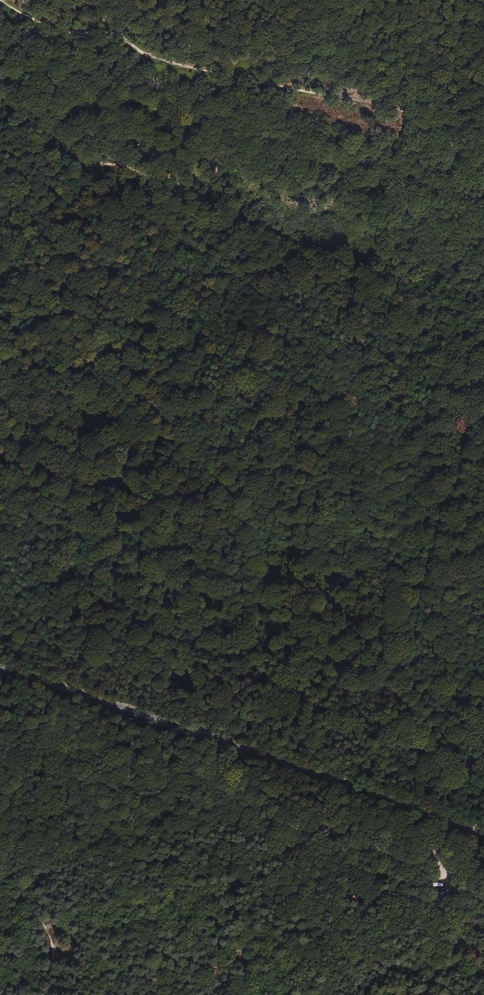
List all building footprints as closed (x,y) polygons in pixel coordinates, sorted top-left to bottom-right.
[(359,841),(356,847),(370,852),(372,846),(359,841)] [(290,881),(285,885),(289,891),(292,895),(297,891),(290,881)] [(371,951),(368,948),(360,958),(365,962),(374,953),(371,951)]
